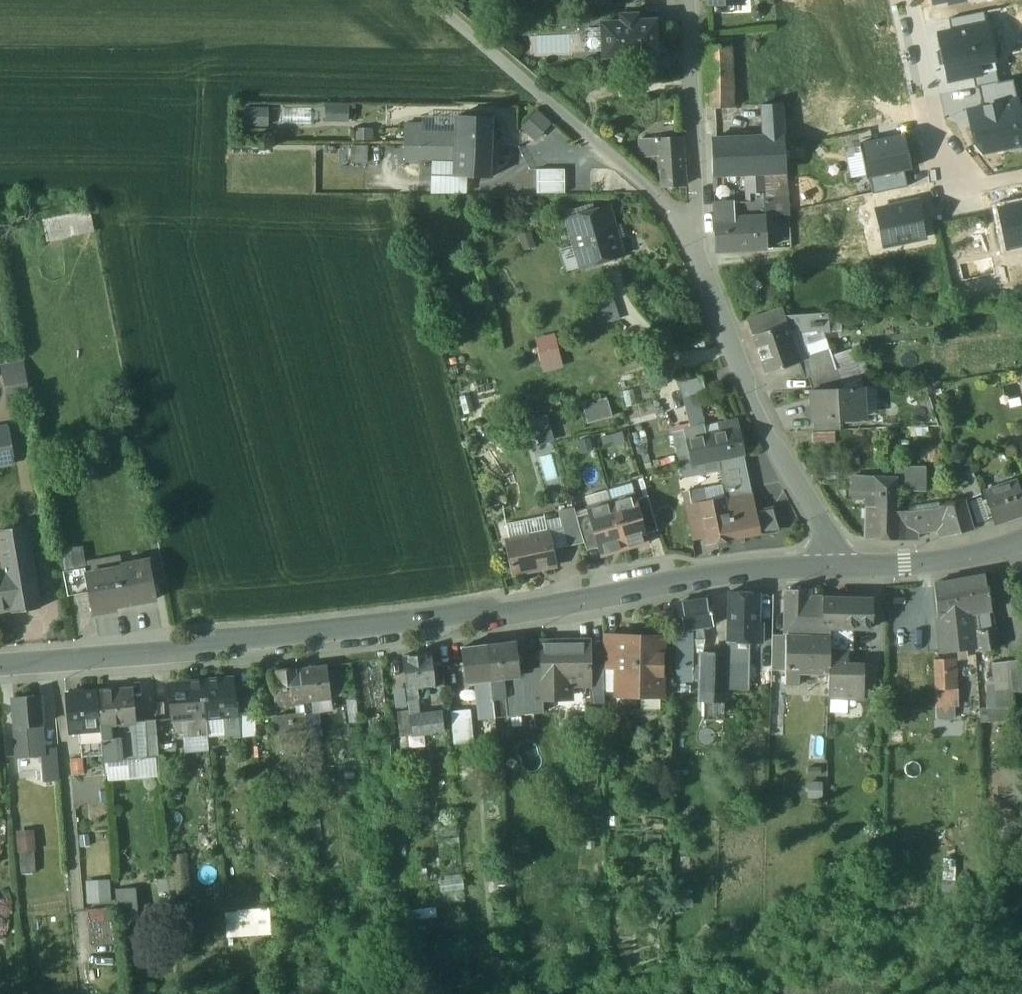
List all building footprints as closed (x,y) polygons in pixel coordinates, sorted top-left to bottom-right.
[(948,20),(950,32),(985,24),(983,12),(948,20)] [(655,21),(636,22),(636,15),(621,16),(621,22),(623,55),(634,54),(656,53),(656,51),(661,49),(660,39),(655,37),(655,21)] [(621,22),(601,23),(603,56),(623,55),(621,22)] [(950,32),(939,34),(949,81),(972,76),(995,71),(985,24),(950,32)] [(731,48),(704,49),(707,109),(734,108),(731,48)] [(656,53),(634,54),(635,68),(657,67),(656,53)] [(974,88),(978,87),(998,83),(995,71),(972,76),(974,88)] [(1017,101),(1012,80),(998,83),(978,87),(982,108),(1017,101)] [(1017,101),(982,108),(968,111),(976,144),(984,153),(1021,144),(1021,127),(1017,101)] [(786,166),(780,105),(762,106),(764,138),(711,139),(712,175),(747,175),(758,174),(758,171),(764,171),(779,170),(780,190),(786,189),(786,166)] [(258,109),(244,109),(244,125),(258,125),(258,109)] [(347,109),(331,109),(331,121),(347,121),(347,109)] [(537,112),(522,129),(535,140),(549,124),(537,112)] [(423,129),(451,128),(450,114),(423,116),(423,129)] [(493,117),(457,116),(456,132),(456,146),(492,147),(493,117)] [(423,125),(404,124),(404,146),(420,147),(421,133),(423,131),(423,125)] [(370,130),(357,130),(357,140),(370,140),(370,130)] [(456,132),(423,131),(421,133),(420,147),(456,146),(456,132)] [(870,178),(904,171),(912,170),(905,135),(859,144),(866,179),(870,178)] [(681,138),(642,141),(643,149),(639,150),(640,158),(658,157),(660,187),(685,185),(681,138)] [(366,146),(351,146),(351,163),(366,163),(366,146)] [(456,146),(420,147),(404,146),(404,159),(432,159),(455,160),(456,146)] [(492,147),(456,146),(455,160),(455,176),(467,177),(491,177),(492,147)] [(455,160),(432,159),(431,194),(466,194),(467,177),(455,176),(455,160)] [(564,170),(536,170),(536,194),(564,194),(564,170)] [(779,170),(764,171),(766,216),(788,215),(786,189),(780,190),(779,170)] [(758,174),(747,175),(748,202),(748,217),(766,216),(764,171),(758,171),(758,174)] [(870,178),(873,194),(908,187),(904,171),(870,178)] [(748,202),(713,204),(714,218),(748,217),(748,202)] [(875,211),(883,247),(925,239),(918,202),(875,211)] [(1004,247),(1021,243),(1021,202),(996,207),(1004,247)] [(607,206),(566,218),(581,268),(622,256),(607,206)] [(90,211),(42,220),(45,241),(78,235),(94,232),(90,211)] [(766,216),(748,217),(749,235),(740,236),(741,250),(767,249),(766,216)] [(748,217),(714,218),(715,252),(741,250),(740,236),(749,235),(748,217)] [(781,308),(748,319),(753,335),(787,324),(784,316),(781,308)] [(821,314),(784,316),(787,324),(790,333),(822,330),(821,314)] [(787,324),(753,335),(766,373),(799,362),(800,362),(799,360),(790,333),(787,324)] [(554,337),(535,342),(538,352),(557,347),(554,337)] [(830,350),(799,360),(800,362),(799,362),(805,379),(809,377),(836,368),(830,350)] [(1,362),(4,393),(28,391),(24,359),(1,362)] [(836,368),(809,377),(814,390),(843,388),(836,368)] [(677,377),(661,381),(666,402),(682,399),(677,377)] [(702,379),(680,383),(683,397),(697,394),(705,393),(702,379)] [(814,390),(813,390),(814,419),(840,418),(865,417),(863,387),(843,388),(814,390)] [(697,394),(683,397),(689,428),(703,425),(697,394)] [(606,403),(583,409),(587,424),(612,417),(606,403)] [(840,418),(814,419),(815,431),(841,430),(840,418)] [(535,441),(552,439),(550,419),(533,421),(535,441)] [(727,423),(717,425),(719,433),(705,436),(704,436),(709,460),(717,459),(742,454),(743,454),(738,429),(729,431),(727,423)] [(689,428),(672,431),(679,467),(709,460),(704,436),(705,436),(703,425),(689,428)] [(0,429),(0,460),(15,457),(9,427),(0,429)] [(742,454),(717,459),(724,498),(725,499),(750,494),(742,454)] [(925,467),(895,467),(894,478),(896,479),(896,486),(902,486),(902,491),(925,492),(925,467)] [(971,471),(956,476),(965,501),(980,495),(971,471)] [(869,477),(854,477),(853,500),(867,500),(868,478),(869,478),(869,477)] [(869,478),(868,478),(867,500),(867,507),(895,507),(896,486),(896,479),(894,478),(869,478)] [(983,493),(994,524),(1021,514),(1021,498),(1016,481),(983,493)] [(750,494),(725,499),(724,498),(706,502),(703,489),(689,492),(691,503),(685,504),(691,535),(703,532),(706,544),(775,530),(771,507),(770,508),(769,503),(752,507),(750,494)] [(635,495),(610,502),(624,548),(648,541),(636,499),(635,495)] [(647,495),(636,499),(646,533),(657,530),(647,495)] [(964,499),(952,502),(952,500),(895,507),(867,507),(866,507),(866,510),(865,510),(864,518),(866,518),(865,538),(909,539),(909,534),(938,530),(939,537),(972,528),(964,499)] [(610,502),(586,509),(587,513),(597,547),(599,555),(624,548),(610,502)] [(573,507),(558,511),(561,527),(578,523),(576,516),(573,507)] [(587,513),(576,516),(578,523),(583,542),(586,550),(597,547),(587,513)] [(526,522),(506,526),(509,540),(529,536),(526,522)] [(561,527),(547,530),(547,533),(551,549),(583,542),(578,523),(561,527)] [(0,530),(0,549),(3,568),(0,568),(0,611),(10,609),(11,614),(27,611),(26,603),(39,600),(26,525),(0,530)] [(509,540),(507,541),(511,562),(509,562),(509,565),(512,565),(513,574),(554,565),(551,549),(547,533),(529,536),(509,540)] [(80,548),(59,552),(63,571),(84,567),(80,548)] [(85,573),(84,574),(87,592),(91,613),(115,609),(114,605),(155,598),(148,560),(121,565),(121,567),(85,573)] [(84,567),(63,571),(67,596),(87,592),(84,574),(85,573),(84,567)] [(986,573),(966,576),(970,613),(971,613),(975,613),(977,620),(992,618),(986,573)] [(966,576),(933,583),(937,617),(970,613),(966,576)] [(809,590),(786,590),(784,669),(827,671),(829,671),(829,650),(830,627),(822,627),(822,598),(809,597),(809,590)] [(759,593),(728,592),(726,640),(727,640),(727,641),(747,642),(761,642),(762,623),(758,623),(759,593)] [(709,597),(677,602),(681,624),(682,629),(699,627),(714,624),(709,597)] [(871,599),(822,598),(822,627),(830,627),(853,627),(871,628),(871,599)] [(970,613),(937,617),(941,651),(975,647),(971,613),(970,613)] [(992,618),(977,620),(981,650),(995,648),(997,646),(992,618)] [(699,627),(682,629),(682,633),(676,633),(675,664),(692,664),(692,639),(701,637),(699,627)] [(853,627),(830,627),(829,650),(846,650),(852,650),(853,627)] [(618,637),(602,637),(603,668),(618,668),(618,637)] [(661,638),(618,637),(618,668),(617,692),(660,693),(661,638)] [(516,641),(485,644),(489,678),(503,677),(519,675),(519,669),(516,641)] [(590,664),(590,641),(539,642),(539,667),(541,667),(541,698),(542,698),(565,698),(565,681),(582,681),(585,681),(589,681),(590,681),(590,664)] [(747,642),(727,641),(726,656),(725,687),(725,688),(746,689),(747,642)] [(485,644),(461,647),(464,681),(476,680),(489,678),(485,644)] [(846,650),(829,650),(829,671),(827,671),(827,696),(861,697),(861,670),(846,670),(846,650)] [(431,652),(402,656),(406,694),(413,694),(412,687),(433,685),(433,687),(444,685),(441,665),(433,666),(431,652)] [(726,656),(707,656),(707,699),(722,698),(723,687),(725,687),(726,656)] [(956,658),(933,659),(935,689),(952,688),(952,672),(956,672),(956,658)] [(991,662),(993,690),(993,695),(985,695),(986,708),(1012,705),(1010,690),(1021,690),(1021,660),(1021,659),(991,662)] [(602,663),(590,664),(590,681),(589,681),(589,705),(603,705),(602,663)] [(692,664),(675,664),(675,678),(692,679),(692,664)] [(326,666),(300,670),(304,700),(313,699),(320,698),(330,697),(326,666)] [(519,675),(503,677),(507,716),(543,712),(542,698),(541,698),(541,667),(539,667),(519,669),(519,675)] [(304,700),(300,670),(271,673),(275,703),(293,701),(304,700)] [(503,677),(489,678),(493,717),(507,716),(503,677)] [(489,678),(476,680),(480,719),(493,717),(489,678)] [(233,679),(204,682),(207,716),(238,714),(237,701),(235,701),(233,679)] [(582,681),(565,681),(565,698),(542,698),(543,712),(584,711),(584,697),(585,697),(585,681),(582,681)] [(204,682),(169,685),(172,719),(183,718),(207,716),(204,682)] [(133,687),(97,690),(100,726),(117,724),(136,723),(133,687)] [(952,688),(935,689),(935,705),(953,704),(952,688)] [(97,690),(65,693),(69,732),(78,732),(85,731),(85,727),(100,726),(97,690)] [(40,695),(13,697),(15,726),(38,724),(42,724),(40,695)] [(313,699),(304,700),(305,712),(307,735),(321,733),(319,711),(314,712),(313,699)] [(953,704),(935,705),(936,718),(954,717),(953,704)] [(307,735),(305,712),(277,715),(277,718),(273,719),(275,735),(279,734),(279,738),(307,735)] [(441,712),(409,716),(411,734),(444,729),(441,712)] [(469,715),(452,717),(454,742),(471,740),(469,715)] [(207,716),(183,718),(184,736),(208,734),(207,716)] [(136,723),(117,724),(119,760),(137,759),(136,723)] [(15,726),(14,726),(16,756),(40,754),(38,724),(15,726)] [(117,724),(100,726),(102,755),(103,761),(119,760),(117,724)] [(100,726),(85,727),(85,731),(78,732),(81,757),(102,755),(100,726)] [(34,827),(18,828),(19,871),(36,870),(34,827)] [(526,839),(512,840),(513,858),(527,858),(526,839)] [(172,891),(190,890),(189,851),(171,852),(172,891)] [(102,872),(87,873),(89,896),(104,895),(102,872)] [(130,877),(117,878),(119,898),(132,897),(130,877)] [(270,905),(237,906),(238,933),(271,932),(270,905)] [(111,908),(83,911),(83,923),(112,921),(111,908)]
